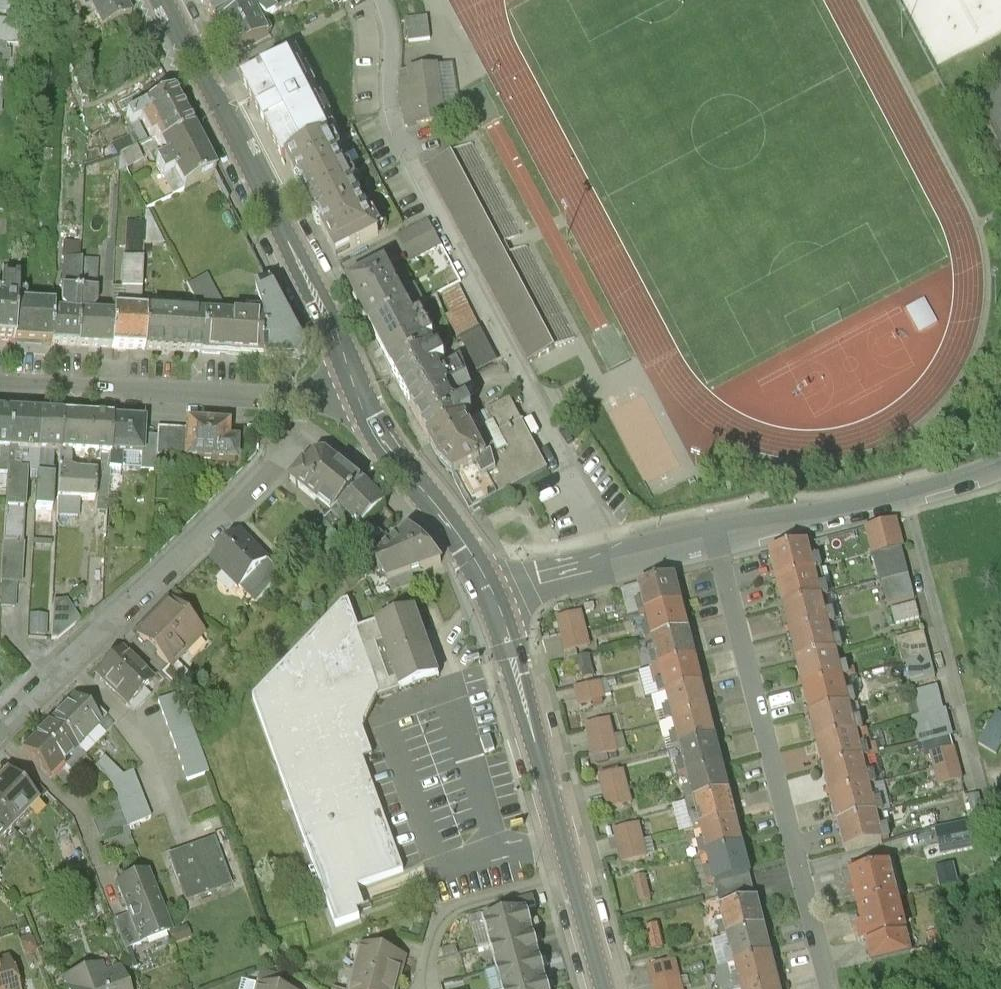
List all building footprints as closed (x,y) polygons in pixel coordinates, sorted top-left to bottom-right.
[(123,0),(78,0),(84,11),(91,7),(103,28),(131,15),(123,0)] [(202,5),(215,29),(264,2),(263,0),(245,0),(244,2),(243,0),(212,0),(202,5)] [(215,29),(230,57),(269,36),(265,26),(258,30),(251,16),(255,13),(262,19),(291,4),(289,0),(269,0),(264,2),(215,29)] [(990,24),(1000,24),(1000,0),(989,0),(990,24)] [(409,40),(431,39),(429,15),(407,16),(409,40)] [(289,57),(242,81),(261,117),(262,117),(266,126),(265,126),(284,162),(287,161),(329,139),(323,126),(327,124),(299,69),(295,71),(289,57)] [(436,71),(411,74),(412,83),(401,85),(407,121),(417,119),(419,128),(444,124),(436,71)] [(974,107),(1000,157),(1000,92),(974,107)] [(173,95),(126,119),(131,127),(141,121),(151,140),(155,138),(160,148),(192,132),(173,95)] [(192,132),(160,148),(165,159),(155,164),(162,178),(172,173),(182,191),(214,175),(192,132)] [(329,139),(287,161),(303,192),(346,170),(329,139)] [(576,338),(472,144),(451,155),(554,349),(576,338)] [(554,349),(451,155),(425,169),(529,363),(554,349)] [(380,237),(346,170),(303,192),(338,259),(380,237)] [(164,244),(146,210),(145,246),(164,244)] [(124,257),(143,258),(145,222),(126,221),(124,257)] [(428,221),(399,236),(413,261),(441,246),(428,221)] [(123,260),(120,311),(143,312),(144,261),(123,260)] [(81,263),(63,262),(62,287),(79,289),(81,263)] [(97,265),(81,263),(79,289),(95,290),(97,265)] [(385,269),(348,288),(371,332),(408,312),(421,305),(414,290),(400,298),(385,269)] [(187,287),(202,315),(229,317),(205,277),(187,287)] [(12,344),(16,293),(16,282),(0,281),(0,343),(12,344)] [(436,292),(452,333),(478,323),(463,282),(436,292)] [(257,289),(267,319),(266,359),(300,360),(307,349),(274,283),(257,289)] [(79,289),(62,287),(60,312),(51,312),(49,346),(75,348),(78,317),(79,289)] [(95,290),(79,289),(78,317),(86,317),(86,310),(91,310),(94,309),(95,290)] [(24,303),(25,293),(16,293),(12,344),(49,346),(51,312),(52,304),(24,303)] [(120,311),(114,311),(113,319),(111,350),(146,352),(147,313),(143,312),(120,311)] [(408,312),(371,332),(393,374),(430,354),(425,344),(433,340),(421,318),(413,322),(408,312)] [(202,315),(147,313),(146,352),(200,355),(202,315)] [(229,317),(202,315),(200,355),(266,359),(267,319),(229,317)] [(86,317),(78,317),(75,348),(111,350),(113,319),(86,317)] [(460,336),(477,371),(498,360),(481,325),(460,336)] [(430,354),(393,374),(412,409),(468,380),(461,363),(439,375),(433,363),(437,361),(433,353),(430,354)] [(412,409),(417,421),(418,421),(430,443),(465,424),(463,420),(471,416),(466,406),(458,410),(457,408),(452,407),(449,401),(453,399),(459,401),(473,394),(468,380),(412,409)] [(0,416),(0,478),(7,478),(11,416),(0,416)] [(39,418),(11,416),(7,478),(4,545),(24,546),(28,475),(30,476),(30,482),(36,483),(38,456),(39,456),(39,418)] [(61,419),(39,418),(39,456),(59,456),(61,419)] [(111,422),(61,419),(59,456),(57,501),(94,503),(95,475),(80,474),(72,471),(72,459),(71,459),(71,455),(109,457),(111,422)] [(144,424),(111,422),(109,457),(108,470),(122,471),(123,455),(141,457),(142,457),(143,444),(144,424)] [(484,462),(456,478),(473,511),(546,471),(521,423),(498,436),(505,450),(484,462)] [(465,424),(430,443),(430,444),(431,446),(438,459),(441,466),(442,467),(442,466),(453,477),(452,478),(454,479),(456,478),(484,462),(477,448),(482,445),(477,435),(472,438),(465,424)] [(227,429),(187,426),(186,431),(184,461),(234,464),(235,444),(226,444),(227,429)] [(173,431),(157,430),(156,445),(155,460),(171,461),(173,431)] [(186,431),(173,430),(173,431),(171,461),(184,461),(186,431)] [(156,445),(143,444),(142,457),(141,457),(140,471),(154,472),(155,460),(156,445)] [(325,456),(316,456),(307,468),(304,466),(289,483),(335,516),(337,515),(364,487),(325,456)] [(106,492),(107,458),(99,457),(98,492),(106,492)] [(384,507),(364,487),(337,515),(344,523),(348,519),(361,532),(384,507)] [(894,521),(866,528),(874,557),(875,556),(901,550),(894,521)] [(442,564),(409,532),(380,560),(388,583),(442,564)] [(268,562),(243,533),(214,560),(241,588),(268,562)] [(807,544),(769,553),(777,581),(814,572),(821,570),(818,559),(811,561),(807,544)] [(901,550),(875,556),(882,583),(909,576),(902,549),(901,550)] [(88,562),(54,563),(55,584),(89,583),(88,562)] [(814,572),(777,581),(783,608),(821,599),(828,597),(825,587),(818,589),(814,572)] [(909,576),(882,583),(888,606),(915,599),(909,576)] [(674,578),(639,586),(644,604),(636,606),(639,616),(646,614),(681,606),(674,578)] [(64,597),(44,611),(60,635),(80,622),(64,597)] [(821,599),(783,608),(790,635),(827,626),(835,624),(832,613),(825,615),(821,599)] [(203,638),(169,604),(137,637),(171,670),(203,638)] [(916,604),(892,610),(895,625),(919,619),(916,604)] [(367,771),(364,763),(361,754),(352,731),(363,709),(369,696),(397,685),(376,627),(359,633),(349,605),(343,607),(253,702),(337,930),(360,922),(358,914),(351,894),(359,891),(404,875),(378,801),(373,789),(371,781),(367,771)] [(681,606),(646,614),(650,631),(643,633),(646,643),(653,641),(688,633),(681,606)] [(440,680),(415,613),(376,627),(397,685),(401,694),(440,680)] [(30,614),(29,635),(50,636),(50,615),(30,614)] [(581,614),(559,620),(563,636),(585,630),(581,614)] [(827,626),(790,635),(797,662),(834,653),(841,651),(839,640),(831,642),(827,626)] [(585,630),(563,636),(567,652),(590,647),(585,630)] [(688,633),(653,641),(657,658),(650,659),(653,670),(695,659),(688,633)] [(923,635),(898,641),(903,664),(906,663),(929,657),(923,635)] [(153,682),(122,652),(96,678),(125,707),(138,693),(140,695),(153,682)] [(834,653),(797,662),(804,689),(841,680),(848,678),(845,667),(838,669),(834,653)] [(588,657),(579,660),(584,681),(593,678),(588,657)] [(929,657),(906,663),(912,684),(935,678),(929,657)] [(653,670),(652,670),(656,687),(657,686),(660,697),(667,695),(701,686),(695,659),(653,670)] [(841,680),(804,689),(811,716),(848,707),(855,705),(852,694),(845,696),(841,680)] [(600,684),(577,689),(581,706),(604,700),(600,684)] [(371,781),(373,789),(382,786),(363,732),(376,703),(401,694),(397,685),(369,696),(352,731),(361,754),(364,763),(367,771),(371,781)] [(701,686),(667,695),(671,711),(664,713),(666,724),(674,722),(708,713),(701,686)] [(937,687),(921,692),(924,703),(918,705),(921,716),(943,711),(937,687)] [(179,695),(158,703),(187,783),(208,776),(179,695)] [(75,701),(51,726),(76,751),(84,758),(104,738),(103,737),(107,732),(101,726),(107,721),(92,707),(87,712),(75,701)] [(848,707),(811,716),(817,743),(855,733),(862,732),(859,721),(852,723),(848,707)] [(943,711),(921,716),(928,743),(951,737),(944,711),(943,711)] [(708,713),(674,722),(678,738),(671,740),(673,751),(680,749),(715,740),(708,713)] [(980,744),(998,755),(1000,749),(1000,714),(998,713),(980,744)] [(609,721),(587,727),(591,743),(613,737),(609,721)] [(76,751),(51,726),(24,753),(51,779),(76,751)] [(855,733),(817,743),(824,770),(861,760),(869,758),(866,748),(859,750),(855,733)] [(613,737),(591,743),(595,761),(618,755),(613,737)] [(715,740),(680,749),(685,765),(677,767),(680,777),(687,776),(722,767),(715,740)] [(953,750),(931,755),(935,771),(957,765),(953,750)] [(121,778),(103,760),(95,769),(109,783),(121,778)] [(861,760),(824,770),(831,797),(868,788),(875,786),(873,775),(866,776),(861,760)] [(957,765),(935,771),(939,787),(961,782),(957,765)] [(722,767),(687,776),(691,792),(684,794),(687,804),(729,794),(722,767)] [(8,772),(0,781),(0,820),(13,832),(39,805),(20,784),(19,784),(8,772)] [(623,773),(600,779),(604,796),(627,790),(623,773)] [(121,778),(109,783),(127,830),(150,821),(132,774),(121,778)] [(47,796),(26,777),(20,784),(39,805),(47,796)] [(868,788),(831,797),(838,824),(875,815),(882,813),(880,802),(872,804),(868,788)] [(627,790),(604,796),(608,811),(631,805),(627,790)] [(687,804),(686,805),(690,821),(691,821),(694,831),(701,829),(736,820),(729,794),(687,804)] [(978,796),(968,799),(973,819),(984,817),(978,796)] [(875,815),(838,824),(845,852),(889,840),(886,828),(879,830),(875,815)] [(0,820),(0,845),(13,832),(0,820)] [(736,820),(701,829),(705,846),(698,848),(701,858),(708,856),(743,847),(736,820)] [(638,824),(615,830),(619,847),(642,841),(638,824)] [(969,824),(938,831),(943,852),(974,846),(969,824)] [(642,841),(619,847),(623,864),(646,858),(642,841)] [(211,843),(165,860),(177,891),(181,890),(186,903),(228,887),(211,843)] [(743,847),(708,856),(712,872),(705,874),(707,885),(715,883),(715,885),(750,876),(743,847)] [(886,857),(849,866),(851,876),(844,878),(847,890),(854,888),(859,908),(897,898),(889,868),(886,857)] [(645,876),(635,879),(640,903),(650,900),(645,876)] [(146,877),(116,889),(140,948),(169,936),(146,877)] [(897,898),(859,908),(864,927),(856,928),(859,939),(866,937),(869,948),(906,939),(903,930),(904,929),(897,898)] [(533,899),(505,907),(508,918),(526,913),(536,911),(533,899)] [(756,901),(721,910),(726,927),(719,929),(721,940),(728,938),(763,929),(756,901)] [(508,918),(483,925),(490,949),(533,937),(526,913),(508,918)] [(657,926),(647,928),(653,951),(663,948),(657,926)] [(763,929),(728,938),(733,954),(725,956),(728,967),(735,965),(770,956),(763,929)] [(533,937),(490,949),(496,972),(539,960),(533,937)] [(406,958),(360,947),(356,962),(358,963),(356,974),(397,984),(400,973),(402,973),(406,958)] [(735,965),(739,981),(732,983),(734,988),(753,988),(777,983),(770,956),(735,965)] [(496,972),(501,988),(526,988),(546,983),(539,960),(496,972)] [(0,964),(0,988),(10,988),(9,987),(14,986),(6,962),(0,964)] [(673,962),(650,968),(654,986),(677,980),(673,962)] [(87,985),(83,975),(63,983),(65,988),(125,988),(118,972),(100,979),(100,980),(87,985)] [(356,974),(353,986),(351,986),(350,988),(396,988),(397,984),(356,974)] [(262,975),(258,988),(263,988),(284,988),(285,982),(262,975)] [(654,986),(655,988),(680,988),(677,980),(654,986)]
